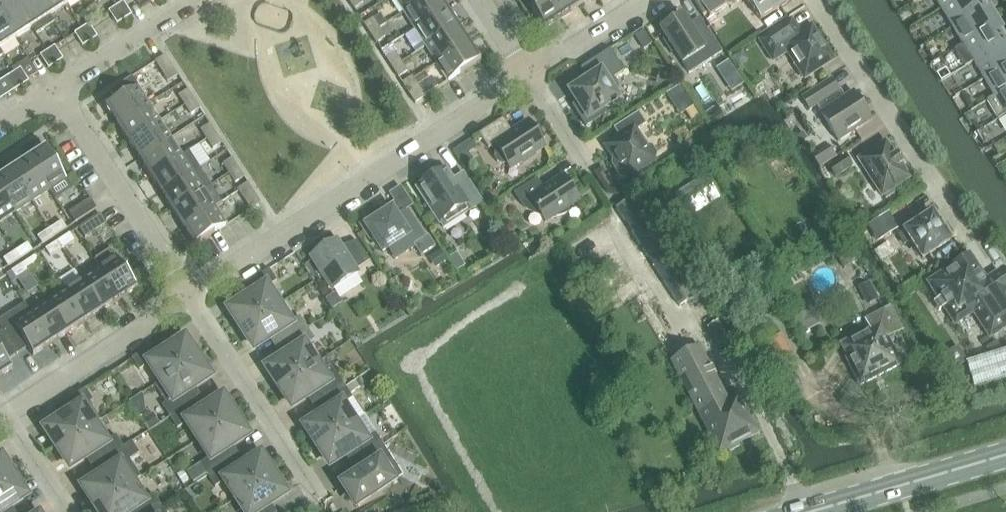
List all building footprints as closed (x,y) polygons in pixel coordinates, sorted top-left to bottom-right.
[(32,28),(33,27),(15,0),(7,0),(2,3),(4,5),(0,7),(0,14),(16,38),(32,28)] [(36,34),(54,23),(50,16),(40,0),(15,0),(33,27),(32,28),(36,34)] [(50,16),(67,5),(64,0),(40,0),(50,16)] [(280,10),(259,0),(258,0),(249,18),(271,28),(280,10)] [(354,9),(364,2),(363,0),(349,0),(354,9)] [(422,0),(396,0),(404,12),(422,0)] [(447,8),(442,0),(422,0),(404,12),(415,29),(447,8)] [(552,0),(526,0),(532,9),(545,29),(563,17),(552,0)] [(563,17),(580,6),(576,0),(552,0),(563,17)] [(703,16),(707,13),(710,18),(727,7),(723,0),(693,0),(703,16)] [(746,1),(760,19),(790,0),(745,0),(746,1)] [(942,9),(956,0),(936,0),(942,9)] [(979,0),(956,0),(942,9),(952,26),(996,0),(983,0),(980,2),(979,0)] [(1001,5),(998,0),(996,0),(952,26),(963,44),(994,25),(987,13),(1001,5)] [(116,6),(124,19),(132,14),(131,14),(124,2),(116,6)] [(124,19),(116,6),(109,11),(117,23),(117,24),(124,19)] [(426,46),(458,25),(447,8),(415,29),(426,46)] [(16,38),(0,14),(0,48),(16,38)] [(380,14),(374,18),(380,27),(386,24),(380,14)] [(683,16),(661,30),(667,38),(663,40),(671,53),(674,50),(689,73),(722,53),(702,22),(691,29),(683,16)] [(370,34),(380,27),(374,18),(364,24),(370,34)] [(791,21),(761,40),(773,60),(788,50),(805,77),(833,59),(812,27),(800,34),(791,21)] [(82,28),(90,41),(98,36),(97,36),(89,24),(82,28)] [(437,64),(470,42),(458,25),(426,46),(437,64)] [(974,61),(1005,42),(1005,34),(1001,37),(994,25),(963,44),(954,49),(965,66),(974,61)] [(380,27),(370,34),(376,43),(387,36),(380,27)] [(90,41),(82,28),(75,33),(83,45),(82,45),(82,46),(90,41)] [(645,30),(635,36),(644,49),(653,43),(645,30)] [(481,60),(470,42),(437,64),(449,82),(481,60)] [(974,61),(984,79),(1005,65),(1005,42),(974,61)] [(48,51),(56,63),(63,58),(55,46),(48,51)] [(581,68),(588,79),(571,91),(578,103),(573,106),(586,126),(607,113),(603,108),(618,98),(616,95),(618,87),(610,85),(608,82),(624,71),(610,49),(581,68)] [(56,63),(48,51),(41,55),(48,67),(48,68),(56,63)] [(742,51),(733,57),(739,67),(748,60),(742,51)] [(392,68),(403,61),(396,52),(386,58),(392,68)] [(166,55),(155,62),(168,82),(179,75),(166,55)] [(403,61),(392,68),(399,77),(409,71),(403,61)] [(984,79),(994,95),(995,96),(1005,89),(1005,65),(984,79)] [(14,73),(22,85),(29,80),(21,68),(14,73)] [(22,85),(14,73),(6,77),(14,90),(22,85)] [(412,76),(402,83),(415,103),(425,96),(412,76)] [(872,120),(853,91),(842,99),(837,92),(839,91),(831,79),(802,98),(809,110),(817,105),(822,112),(820,113),(838,141),(872,120)] [(680,85),(666,94),(673,104),(687,95),(680,85)] [(105,107),(117,125),(150,104),(138,86),(125,94),(105,107)] [(995,96),(994,95),(986,100),(998,119),(1005,114),(1005,113),(1005,89),(995,96)] [(185,105),(194,99),(188,90),(179,96),(185,105)] [(194,99),(185,105),(191,115),(200,109),(194,99)] [(117,125),(128,143),(161,121),(150,104),(117,125)] [(624,177),(626,176),(627,178),(655,160),(654,158),(657,156),(657,153),(652,145),(649,144),(646,146),(636,130),(646,123),(639,113),(615,130),(619,136),(606,145),(614,159),(612,160),(612,163),(620,177),(624,177)] [(479,134),(488,148),(495,144),(498,148),(495,151),(494,155),(495,158),(497,162),(500,164),(504,164),(508,164),(511,168),(521,162),(523,164),(536,156),(534,153),(545,147),(541,141),(546,138),(537,124),(532,127),(528,121),(512,131),(503,118),(479,134)] [(128,143),(139,160),(172,139),(161,121),(128,143)] [(207,139),(216,133),(210,124),(201,130),(207,139)] [(216,133),(207,139),(213,149),(222,143),(216,133)] [(183,156),(172,139),(139,160),(150,177),(183,156)] [(882,196),(910,178),(901,165),(902,164),(896,154),(895,155),(886,141),(858,160),(882,196)] [(46,146),(28,157),(49,190),(67,178),(46,146)] [(816,156),(814,157),(821,168),(823,166),(837,157),(830,146),(816,156)] [(201,169),(190,151),(183,156),(150,177),(161,194),(201,169)] [(845,156),(829,167),(836,178),(852,167),(845,156)] [(28,157),(11,169),(32,201),(49,190),(28,157)] [(229,174),(238,168),(232,158),(223,164),(229,174)] [(238,168),(229,174),(235,183),(244,177),(238,168)] [(0,176),(0,189),(15,212),(32,201),(11,169),(0,176)] [(172,211),(212,186),(201,169),(161,194),(172,211)] [(439,174),(417,188),(439,222),(440,221),(444,227),(482,203),(463,173),(454,180),(452,177),(444,182),(439,174)] [(705,175),(674,193),(687,216),(719,198),(705,175)] [(542,216),(545,222),(553,217),(557,216),(561,215),(566,213),(570,211),(568,207),(579,200),(564,176),(544,189),(537,179),(515,193),(519,200),(520,200),(522,204),(523,204),(525,207),(527,208),(529,210),(531,211),(534,213),(537,214),(540,215),(542,216)] [(261,203),(248,183),(238,189),(251,209),(261,203)] [(183,228),(216,207),(223,203),(212,186),(172,211),(183,228)] [(15,212),(0,189),(0,222),(15,212)] [(489,191),(484,194),(489,202),(498,197),(495,192),(489,191)] [(679,310),(700,298),(641,194),(620,207),(679,310)] [(91,199),(90,199),(69,213),(76,223),(97,209),(91,199)] [(216,207),(183,228),(195,246),(227,225),(216,207)] [(378,213),(361,224),(371,241),(375,239),(383,252),(395,244),(402,255),(415,246),(421,256),(436,247),(429,236),(426,237),(408,209),(409,209),(409,208),(397,215),(395,213),(387,212),(380,217),(378,213)] [(868,225),(878,240),(898,227),(888,212),(868,225)] [(949,239),(953,236),(946,225),(941,227),(932,213),(899,235),(904,244),(911,240),(923,258),(950,241),(949,239)] [(107,224),(100,214),(79,228),(85,238),(107,224)] [(50,229),(55,236),(67,228),(62,221),(50,229)] [(55,236),(50,229),(38,237),(43,244),(55,236)] [(58,241),(63,248),(75,241),(70,233),(58,241)] [(356,270),(370,261),(357,241),(343,250),(337,240),(311,256),(333,290),(359,273),(356,270)] [(63,248),(58,241),(46,249),(51,256),(63,248)] [(16,251),(21,258),(33,250),(28,243),(16,251)] [(21,258),(16,251),(4,259),(8,266),(21,258)] [(440,251),(431,256),(438,266),(446,261),(440,251)] [(940,298),(952,318),(971,306),(990,335),(989,335),(990,337),(992,336),(992,335),(1005,326),(1005,288),(995,295),(969,255),(970,255),(969,253),(967,254),(969,257),(956,266),(954,263),(952,264),(954,267),(931,282),(930,281),(929,282),(930,284),(934,289),(933,291),(938,298),(940,298)] [(24,263),(28,271),(41,263),(36,255),(24,263)] [(117,256),(99,267),(120,299),(138,288),(117,256)] [(461,258),(453,263),(457,270),(465,265),(461,258)] [(28,271),(24,263),(12,271),(16,278),(28,271)] [(726,266),(714,274),(722,286),(733,279),(726,266)] [(103,310),(120,299),(99,267),(82,278),(103,310)] [(240,330),(278,305),(267,287),(277,281),(269,269),(244,286),(251,295),(233,307),(230,309),(234,316),(233,316),(235,318),(233,320),(240,330)] [(86,321),(103,310),(82,278),(65,289),(86,321)] [(660,353),(679,344),(651,284),(632,293),(660,353)] [(65,289),(48,300),(69,332),(86,321),(65,289)] [(52,344),(69,332),(48,300),(31,311),(52,344)] [(31,311),(25,303),(0,319),(0,325),(3,330),(18,353),(28,347),(33,355),(52,344),(31,311)] [(276,334),(282,344),(307,328),(300,316),(290,323),(278,305),(240,330),(246,341),(249,339),(250,342),(251,341),(255,348),(258,345),(258,346),(276,334)] [(872,317),(877,324),(842,346),(849,357),(846,359),(863,386),(900,362),(894,353),(907,345),(885,309),(872,317)] [(271,378),(277,389),(316,364),(305,346),(315,339),(307,328),(282,344),(289,354),(271,365),(271,366),(268,368),(272,374),(271,374),(273,377),(271,378)] [(0,331),(0,377),(13,368),(8,360),(18,353),(3,330),(0,331)] [(779,335),(764,344),(779,368),(794,359),(779,335)] [(150,363),(161,381),(200,356),(194,345),(191,347),(190,344),(189,344),(185,338),(182,340),(164,352),(157,342),(132,358),(140,370),(150,363)] [(686,353),(670,361),(717,448),(720,454),(761,431),(740,393),(728,400),(699,345),(686,353)] [(967,363),(974,388),(1005,378),(1005,350),(967,363)] [(819,352),(809,356),(813,362),(822,358),(819,352)] [(167,402),(163,405),(170,417),(195,400),(189,391),(207,379),(210,376),(206,370),(205,367),(207,366),(200,356),(161,381),(155,385),(167,402)] [(326,357),(316,364),(277,389),(284,399),(286,397),(288,400),(292,406),(296,404),(314,393),(320,402),(345,386),(326,357)] [(345,386),(320,402),(326,412),(309,424),(305,426),(309,432),(309,433),(311,435),(308,437),(315,447),(354,422),(364,415),(345,386)] [(56,449),(95,424),(100,420),(89,403),(93,400),(86,388),(61,405),(67,414),(49,426),(46,428),(50,435),(51,437),(49,439),(56,449)] [(188,422),(199,439),(238,414),(231,404),(229,405),(227,403),(223,397),(220,399),(219,398),(202,410),(195,400),(170,417),(178,428),(188,422)] [(153,413),(143,419),(149,428),(159,422),(153,413)] [(208,475),(233,459),(227,449),(245,437),(244,437),(248,435),(244,429),(244,428),(242,426),(245,424),(238,414),(199,439),(210,457),(200,463),(208,475)] [(352,451),(358,461),(383,445),(375,433),(365,439),(354,422),(315,447),(322,457),(324,456),(326,458),(330,464),(334,462),(334,463),(352,451)] [(92,453),(98,463),(124,447),(116,435),(106,442),(103,437),(101,434),(97,428),(95,424),(56,449),(62,460),(65,458),(66,461),(67,460),(71,467),(74,465),(92,453)] [(131,442),(124,447),(98,463),(105,473),(87,484),(87,485),(84,487),(88,493),(87,493),(89,496),(87,497),(93,508),(133,482),(141,477),(130,459),(139,453),(131,442)] [(403,475),(385,448),(383,445),(358,461),(364,471),(346,482),(347,482),(343,485),(356,505),(360,503),(389,484),(389,483),(403,475)] [(226,480),(237,498),(276,473),(269,462),(267,464),(265,461),(261,455),(257,457),(239,468),(233,459),(208,475),(216,487),(226,480)] [(17,475),(10,464),(8,466),(6,463),(1,457),(0,458),(0,485),(17,475)] [(183,470),(177,475),(183,483),(189,479),(183,470)] [(283,483),(276,473),(237,498),(246,511),(268,511),(265,507),(283,496),(282,496),(286,493),(282,487),(280,484),(283,483)] [(12,505),(23,498),(26,495),(22,489),(23,489),(21,486),(23,485),(17,475),(0,485),(0,511),(7,511),(5,510),(12,505)] [(133,482),(93,508),(96,511),(129,511),(130,511),(151,511),(161,505),(154,493),(144,500),(141,495),(139,492),(135,486),(133,482)]
